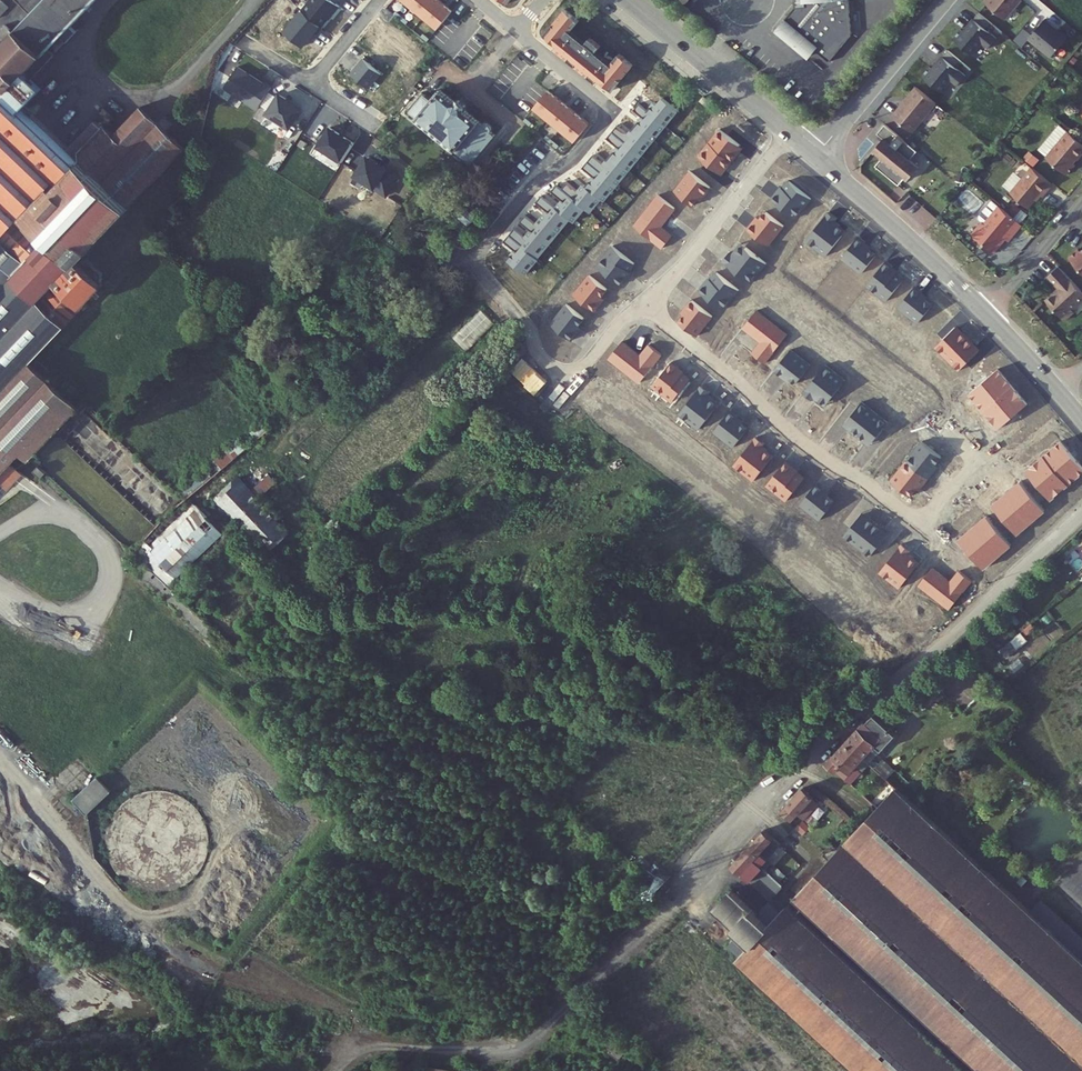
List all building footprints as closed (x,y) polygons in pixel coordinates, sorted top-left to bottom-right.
[(186,151),(144,112),(116,141),(96,122),(72,147),(27,104),(49,80),(34,65),(96,0),(0,0),(0,486),(9,494),(23,479),(11,467),(21,457),(29,464),(79,411),(29,364),(106,283),(82,260),(186,151)] [(321,26),(338,5),(332,0),(309,0),(301,10),(321,26)] [(439,29),(454,12),(440,0),(404,0),(439,29)] [(803,4),(806,3),(806,8),(796,9),(777,32),(809,59),(815,51),(831,64),(853,36),(849,0),(803,0),(803,4)] [(988,14),(999,23),(1016,2),(1013,0),(984,0),(979,6),(988,14)] [(580,20),(566,9),(544,35),(558,46),(555,49),(595,82),(598,80),(612,92),(634,65),(620,53),(611,64),(596,52),(600,46),(591,38),(586,44),(571,31),(580,20)] [(301,10),(285,28),(304,45),(321,26),(301,10)] [(955,33),(947,42),(966,57),(975,46),(982,52),(991,42),(982,34),(987,28),(973,16),(957,35),(955,33)] [(1032,32),(1024,25),(1007,44),(1015,51),(1023,43),(1045,61),(1062,41),(1054,34),(1052,34),(1039,23),(1032,32)] [(924,71),(916,79),(935,95),(944,83),(951,89),(960,79),(951,71),(956,65),(942,54),(926,73),(924,71)] [(363,59),(352,72),(371,88),(382,75),(363,59)] [(239,67),(223,89),(256,111),(271,89),(239,67)] [(430,103),(424,98),(412,112),(419,117),(417,119),(471,163),(495,135),(491,132),(493,128),(493,124),(491,121),(487,120),(484,120),(480,123),(467,112),(467,107),(466,104),(464,102),(462,100),(457,100),(453,101),(440,91),(430,103)] [(548,91),(533,109),(575,143),(590,125),(548,91)] [(930,107),(911,91),(886,119),(906,136),(930,107)] [(266,112),(291,128),(303,109),(278,93),(266,112)] [(588,187),(602,199),(604,201),(680,112),(664,98),(659,104),(655,101),(647,110),(640,103),(635,109),(642,116),(628,133),(618,125),(608,137),(618,145),(602,163),(593,155),(583,167),(592,174),(588,179),(592,182),(588,187)] [(316,145),(342,161),(354,143),(328,126),(316,145)] [(912,155),(880,128),(872,137),(878,142),(868,154),(877,162),(870,169),(893,188),(900,181),(903,183),(913,171),(904,163),(912,155)] [(744,148),(720,129),(709,142),(733,161),(744,148)] [(1070,137),(1049,164),(1070,180),(1078,170),(1076,168),(1081,161),(1081,146),(1070,137)] [(721,176),(733,161),(709,142),(697,157),(721,176)] [(400,176),(366,155),(355,174),(389,194),(400,176)] [(690,170),(675,191),(694,205),(709,184),(690,170)] [(1056,189),(1036,173),(1015,199),(1032,213),(1044,199),(1046,201),(1056,189)] [(782,186),(772,199),(797,218),(813,198),(788,180),(783,186),(782,186)] [(581,194),(575,200),(585,209),(590,213),(602,199),(588,187),(583,183),(577,191),(581,194)] [(658,195),(633,227),(650,240),(652,238),(664,247),(673,234),(663,227),(677,209),(658,195)] [(569,196),(558,209),(571,220),(574,223),(585,209),(575,200),(569,196)] [(491,219),(470,202),(459,215),(479,232),(491,219)] [(1027,229),(998,206),(985,222),(986,226),(989,229),(979,241),(1001,259),(1009,250),(1007,248),(1011,244),(1015,247),(1025,235),(1023,234),(1027,229)] [(515,228),(509,235),(538,259),(571,220),(558,209),(555,207),(534,231),(531,229),(525,236),(515,228)] [(757,217),(748,229),(770,245),(786,225),(766,210),(760,219),(757,217)] [(829,212),(807,238),(827,254),(846,231),(835,222),(838,219),(829,212)] [(512,262),(527,274),(539,260),(538,259),(509,235),(503,242),(513,250),(510,254),(515,258),(512,262)] [(851,264),(861,273),(877,255),(871,250),(874,248),(860,236),(840,259),(848,267),(851,264)] [(730,251),(723,260),(751,283),(768,262),(742,241),(732,253),(730,251)] [(612,245),(597,265),(623,285),(632,273),(630,272),(637,264),(612,245)] [(1074,262),(1081,270),(1081,254),(1074,262)] [(886,261),(867,287),(888,302),(906,278),(897,272),(899,270),(886,261)] [(1065,269),(1053,280),(1065,292),(1052,303),(1072,323),(1081,314),(1080,312),(1081,310),(1081,286),(1065,269)] [(716,270),(700,291),(724,310),(741,290),(716,270)] [(589,274),(574,293),(595,311),(605,299),(603,297),(608,290),(589,274)] [(898,307),(919,323),(933,305),(928,300),(930,297),(915,286),(898,307)] [(714,317),(693,299),(682,312),(685,314),(680,320),(698,335),(714,317)] [(567,304),(551,323),(573,340),(583,328),(580,325),(585,318),(567,304)] [(789,335),(757,310),(742,329),(760,344),(751,355),(764,365),(789,335)] [(472,319),(485,331),(493,323),(480,311),(472,319)] [(947,358),(968,338),(956,326),(935,346),(947,358)] [(979,351),(968,338),(947,358),(958,370),(979,351)] [(623,341),(608,360),(639,385),(653,368),(652,368),(662,355),(648,344),(640,354),(623,341)] [(812,365),(791,349),(774,370),(788,381),(791,377),(798,383),(812,365)] [(672,361),(652,387),(673,403),(691,380),(683,373),(685,372),(672,361)] [(816,398),(826,406),(845,381),(824,365),(803,393),(814,400),(816,398)] [(969,392),(984,410),(1014,385),(998,367),(969,392)] [(701,385),(679,414),(700,430),(720,405),(711,398),(713,395),(701,385)] [(984,410),(999,428),(1029,403),(1014,385),(984,410)] [(842,424),(871,446),(889,423),(860,401),(842,424)] [(731,410),(713,434),(733,450),(748,430),(740,424),(744,420),(731,410)] [(734,465),(754,481),(774,456),(764,448),(767,445),(757,437),(734,465)] [(1051,501),(1081,474),(1081,465),(1060,440),(1025,470),(1051,501)] [(206,467),(213,476),(246,450),(239,441),(206,467)] [(921,441),(906,461),(929,479),(944,460),(921,441)] [(766,484),(788,501),(806,480),(798,474),(801,471),(786,459),(766,484)] [(915,496),(929,479),(906,461),(890,481),(899,488),(901,485),(915,496)] [(236,520),(257,499),(234,475),(213,496),(236,520)] [(269,475),(255,487),(263,496),(277,484),(269,475)] [(993,504),(1018,534),(1046,511),(1021,481),(993,504)] [(800,503),(820,520),(835,502),(815,485),(800,503)] [(175,580),(223,535),(194,504),(173,523),(187,538),(175,548),(168,541),(152,555),(175,580)] [(858,546),(877,522),(863,511),(844,535),(858,546)] [(959,539),(984,569),(1013,545),(988,515),(959,539)] [(891,533),(877,522),(858,546),(872,557),(891,533)] [(902,545),(881,572),(900,587),(920,561),(911,554),(912,553),(902,545)] [(918,586),(948,611),(972,582),(958,570),(950,580),(934,567),(918,586)] [(1021,639),(1029,632),(1025,627),(1016,634),(1021,639)] [(1006,637),(998,628),(992,633),(1000,642),(1006,637)] [(1015,635),(1003,646),(1011,654),(1023,644),(1015,635)] [(1011,654),(1003,646),(994,654),(1001,662),(1011,654)] [(865,721),(847,739),(873,764),(885,752),(881,749),(896,734),(875,714),(867,722),(865,721)] [(847,739),(826,761),(852,785),(873,764),(847,739)] [(88,816),(112,794),(96,777),(72,799),(88,816)] [(943,830),(894,784),(817,867),(808,877),(792,894),(984,1070),(1081,1070),(1081,958),(943,830)] [(802,786),(779,808),(789,819),(796,811),(811,825),(816,820),(808,812),(817,802),(811,796),(812,796),(802,786)] [(172,794),(159,792),(146,794),(134,799),(119,811),(112,823),(109,836),(109,849),(112,861),(118,873),(123,878),(133,886),(145,891),(158,893),(171,891),(183,887),(194,878),(202,868),(205,862),(208,850),(208,836),(205,824),(199,812),(194,807),(184,799),(172,794)] [(761,827),(742,846),(763,866),(768,860),(764,855),(777,842),(761,827)] [(742,846),(728,860),(765,895),(779,881),(763,866),(742,846)] [(801,871),(808,877),(817,867),(811,860),(801,871)] [(856,1070),(970,1070),(785,901),(778,909),(765,923),(753,911),(729,889),(712,907),(738,932),(748,941),(738,953),(733,958),(856,1070)] [(765,898),(753,911),(765,923),(778,909),(765,898)] [(738,932),(727,943),(738,953),(748,941),(738,932)] [(616,1037),(608,1047),(619,1056),(627,1046),(616,1037)]
